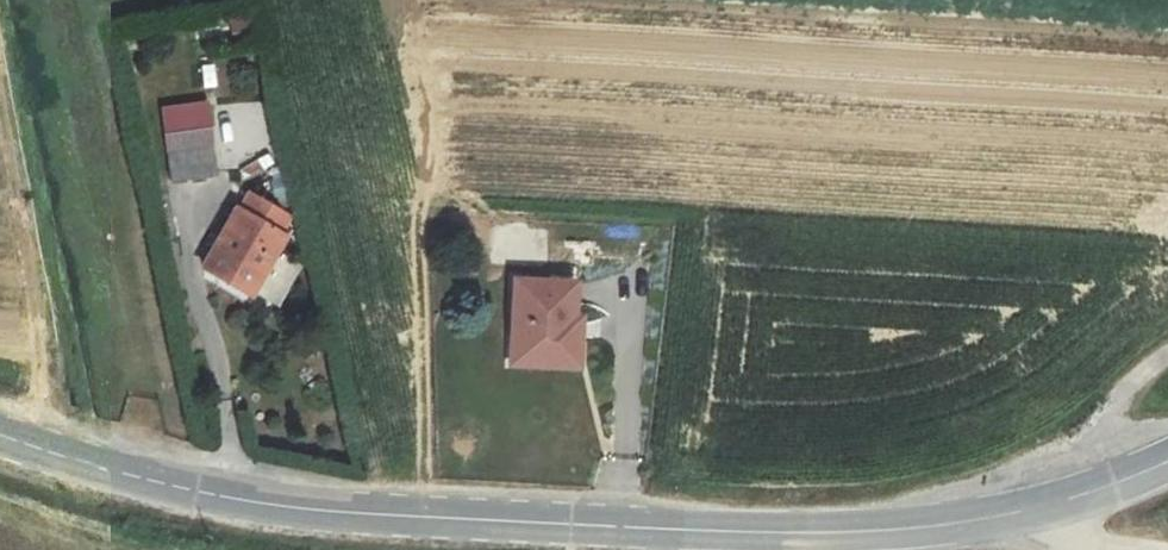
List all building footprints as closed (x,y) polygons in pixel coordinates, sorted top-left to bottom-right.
[(210,121),(186,124),(190,153),(214,150),(210,121)] [(190,153),(186,124),(162,128),(169,179),(217,172),(214,150),(190,153)] [(279,231),(237,206),(200,265),(243,291),(279,231)] [(508,363),(566,366),(568,323),(576,324),(578,279),(512,276),(508,363)] [(593,324),(576,324),(568,323),(566,366),(591,367),(593,324)]
